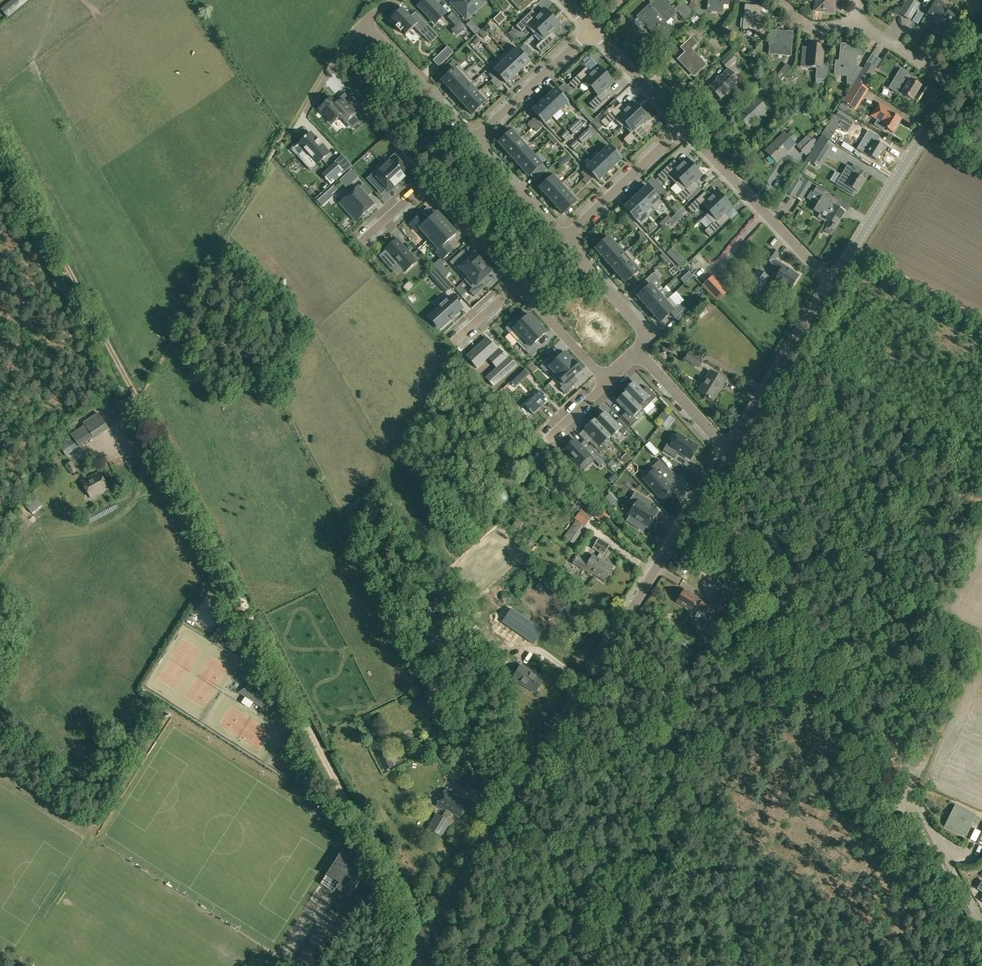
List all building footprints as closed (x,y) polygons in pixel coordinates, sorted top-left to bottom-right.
[(11,15),(30,0),(9,0),(3,5),(11,15)] [(419,6),(435,23),(445,13),(432,0),(424,0),(419,6)] [(452,3),(454,5),(466,18),(476,9),(473,6),(480,0),(455,0),(452,3)] [(514,4),(522,12),(535,0),(519,0),(514,4)] [(661,41),(673,30),(666,22),(676,13),(667,3),(664,6),(658,0),(656,0),(650,5),(638,16),(646,24),(661,41)] [(722,11),(723,3),(728,3),(728,0),(713,0),(713,2),(709,1),(708,10),(722,11)] [(834,12),(835,3),(842,4),(842,0),(816,0),(815,10),(834,12)] [(910,20),(921,3),(915,0),(906,0),(898,13),(910,20)] [(944,9),(946,5),(938,0),(936,0),(928,13),(936,19),(933,24),(942,30),(947,23),(948,24),(954,15),(944,9)] [(693,11),(687,5),(686,4),(682,1),(674,8),(685,19),(693,11)] [(692,1),(687,5),(693,11),(699,15),(703,11),(692,1)] [(754,37),(764,38),(765,29),(759,28),(760,7),(746,5),(744,28),(755,29),(754,37)] [(402,8),(391,20),(396,26),(395,27),(396,28),(397,27),(400,30),(399,31),(400,32),(401,31),(405,35),(414,26),(431,44),(438,36),(418,15),(413,19),(402,8),(401,7),(401,8),(402,8)] [(532,11),(516,26),(521,32),(527,26),(534,34),(536,33),(536,32),(552,17),(544,8),(537,15),(532,11)] [(462,30),(461,32),(466,27),(452,12),(447,17),(455,26),(457,25),(462,30)] [(497,15),(493,19),(499,24),(502,21),(497,15)] [(543,40),(535,47),(541,52),(557,37),(553,32),(560,25),(552,17),(536,32),(536,33),(543,40)] [(486,31),(483,28),(479,32),(484,38),(489,34),(486,31)] [(769,53),(790,55),(792,32),(776,31),(775,42),(770,42),(769,53)] [(682,62),(694,75),(705,64),(690,48),(696,43),(691,38),(682,47),(686,52),(683,54),(687,58),(682,62)] [(815,79),(826,80),(827,67),(822,66),(823,45),(808,44),(808,54),(802,54),(800,66),(816,67),(815,79)] [(847,83),(851,85),(862,69),(855,65),(856,55),(861,55),(862,45),(841,44),(840,61),(836,61),(835,74),(848,75),(847,83)] [(509,56),(522,69),(530,62),(514,45),(506,53),(509,56)] [(439,66),(438,66),(439,67),(453,53),(447,46),(447,47),(433,60),(439,66)] [(721,62),(727,69),(737,59),(732,53),(721,62)] [(514,76),(522,69),(509,56),(502,63),(514,76)] [(855,81),(864,87),(876,68),(867,62),(855,81)] [(514,76),(502,63),(494,70),(507,84),(514,76)] [(775,77),(780,81),(791,67),(786,63),(775,77)] [(444,78),(441,81),(449,89),(466,74),(458,65),(451,72),(444,78)] [(584,80),(591,88),(606,74),(598,65),(591,72),(586,67),(569,83),(575,89),(584,80)] [(906,77),(908,73),(901,68),(888,88),(900,96),(902,93),(912,99),(921,85),(906,77)] [(710,86),(721,97),(739,80),(728,69),(710,86)] [(466,74),(449,89),(456,97),(472,83),(472,84),(474,82),(466,74)] [(606,74),(591,88),(598,95),(589,104),(594,109),(611,94),(606,89),(614,82),(606,74)] [(496,77),(491,81),(498,89),(503,84),(496,77)] [(752,90),(758,96),(768,86),(763,80),(752,90)] [(865,87),(864,87),(855,81),(842,102),(854,109),(862,96),(864,97),(866,93),(862,91),(865,87)] [(472,83),(456,97),(464,105),(479,91),(472,84),(472,83)] [(559,89),(566,96),(572,91),(565,84),(559,89)] [(479,91),(464,105),(472,114),(489,99),(480,89),(479,91)] [(548,96),(560,109),(568,102),(555,89),(548,96)] [(540,103),(552,117),(560,109),(548,96),(540,103)] [(738,115),(748,126),(767,108),(757,97),(738,115)] [(331,98),(319,109),(332,123),(340,117),(345,123),(354,115),(360,121),(366,116),(354,104),(349,108),(341,100),(336,104),(335,102),(331,98)] [(622,127),(624,126),(623,125),(640,110),(632,101),(625,108),(620,103),(601,122),(606,127),(614,119),(622,127)] [(884,127),(893,132),(901,119),(890,112),(892,110),(878,102),(870,116),(877,120),(874,125),(882,130),(884,127)] [(545,124),(552,117),(540,103),(532,111),(545,124)] [(810,108),(805,103),(801,108),(807,112),(810,108)] [(583,109),(580,111),(588,119),(591,117),(583,109)] [(623,125),(624,126),(630,133),(623,140),(628,145),(634,140),(638,143),(648,133),(640,125),(648,118),(640,110),(623,125)] [(817,144),(831,152),(835,145),(830,141),(839,126),(847,132),(851,125),(855,120),(839,110),(835,115),(822,136),(817,144)] [(596,117),(590,122),(593,125),(598,130),(601,126),(597,122),(599,120),(596,117)] [(579,119),(574,124),(578,129),(583,124),(579,119)] [(578,129),(574,124),(569,129),(573,134),(578,129)] [(583,134),(588,139),(593,134),(588,129),(583,134)] [(498,142),(506,151),(520,139),(512,131),(498,142)] [(566,131),(561,136),(565,141),(571,136),(566,131)] [(766,150),(776,161),(795,143),(793,141),(797,138),(790,131),(787,134),(785,132),(766,150)] [(867,154),(876,160),(884,147),(877,142),(879,139),(867,132),(857,149),(867,155),(867,154)] [(311,133),(298,144),(304,152),(298,157),(310,170),(329,153),(322,145),(322,144),(318,140),(311,133)] [(582,143),(588,139),(583,134),(578,139),(582,143)] [(796,145),(801,150),(812,140),(807,135),(796,145)] [(506,151),(514,159),(527,147),(520,139),(506,151)] [(580,146),(576,141),(570,146),(575,151),(580,146)] [(822,160),(827,153),(815,145),(810,153),(822,160)] [(609,146),(601,153),(614,166),(621,159),(609,146)] [(514,159),(521,167),(534,155),(527,147),(514,159)] [(399,149),(383,164),(399,182),(410,172),(402,164),(408,159),(399,149)] [(614,166),(601,153),(594,160),(606,173),(614,166)] [(521,167),(529,176),(542,164),(534,155),(521,167)] [(675,184),(694,166),(686,158),(678,165),(674,160),(657,176),(663,181),(668,176),(675,184)] [(606,173),(594,160),(586,168),(598,181),(606,173)] [(344,172),(335,163),(330,168),(338,178),(344,172)] [(383,164),(367,179),(376,188),(382,183),(389,191),(399,182),(383,164)] [(864,179),(857,175),(861,168),(854,164),(852,168),(847,165),(836,184),(853,194),(855,190),(857,191),(864,179)] [(675,184),(683,191),(677,196),(682,202),(699,186),(694,182),(702,175),(694,166),(675,184)] [(340,180),(347,187),(352,182),(346,175),(340,180)] [(540,188),(548,197),(561,185),(553,176),(540,188)] [(652,177),(647,182),(661,197),(666,192),(652,177)] [(792,195),(801,200),(812,182),(802,177),(792,195)] [(334,185),(327,191),(331,195),(337,189),(334,185)] [(548,197),(555,205),(568,193),(561,185),(548,197)] [(374,204),(358,186),(344,199),(345,199),(340,203),(356,220),(355,220),(356,221),(374,204)] [(651,206),(651,207),(654,210),(662,203),(647,186),(639,193),(651,206)] [(701,189),(699,186),(686,199),(688,202),(701,189)] [(818,217),(824,220),(838,197),(835,195),(834,197),(817,186),(812,193),(821,198),(814,209),(821,213),(818,217)] [(702,205),(709,212),(724,198),(716,190),(709,197),(704,192),(688,208),(693,213),(702,205)] [(555,205),(563,214),(576,201),(568,193),(555,205)] [(639,193),(631,200),(644,213),(651,207),(651,206),(639,193)] [(826,225),(833,230),(845,212),(836,206),(841,199),(838,197),(824,220),(826,221),(827,219),(829,220),(826,225)] [(709,212),(705,215),(713,223),(705,231),(710,237),(729,218),(725,214),(732,207),(724,198),(709,212)] [(644,213),(631,200),(624,208),(639,224),(648,217),(644,213)] [(682,208),(674,215),(678,220),(686,212),(682,208)] [(429,239),(447,223),(437,213),(427,221),(421,214),(410,224),(417,231),(420,228),(429,239)] [(457,234),(447,223),(429,239),(439,249),(436,252),(443,259),(453,250),(447,243),(457,234)] [(649,239),(645,235),(642,237),(639,240),(643,244),(649,239)] [(595,249),(603,258),(616,246),(608,237),(595,249)] [(416,262),(396,239),(385,250),(386,251),(379,257),(390,269),(397,263),(405,272),(416,262)] [(603,258),(610,266),(624,254),(623,253),(616,246),(603,258)] [(782,284),(790,289),(799,275),(791,270),(792,269),(776,259),(779,253),(772,248),(765,259),(772,264),(772,265),(780,270),(774,280),(771,284),(772,286),(777,289),(780,289),(782,284)] [(624,254),(610,266),(617,274),(632,260),(633,261),(635,259),(627,250),(623,253),(624,254)] [(465,279),(485,262),(479,256),(478,257),(474,254),(469,258),(462,251),(450,262),(465,279)] [(676,252),(671,257),(679,265),(684,261),(676,252)] [(640,269),(633,261),(632,260),(617,274),(625,283),(640,269)] [(489,267),(485,262),(465,279),(465,280),(472,288),(469,291),(474,296),(486,285),(481,280),(491,271),(488,268),(489,267)] [(440,273),(445,268),(442,264),(437,269),(440,273)] [(637,296),(645,305),(658,293),(650,284),(657,278),(653,274),(643,283),(647,288),(637,296)] [(713,274),(702,285),(717,301),(728,291),(713,274)] [(765,281),(755,275),(747,286),(757,293),(765,281)] [(445,292),(452,286),(443,277),(437,283),(445,292)] [(667,300),(667,299),(660,291),(658,293),(645,305),(652,313),(667,300)] [(669,298),(667,299),(667,300),(652,313),(660,322),(670,313),(674,317),(683,309),(679,305),(677,307),(669,298)] [(448,300),(428,317),(439,329),(458,311),(448,300)] [(512,315),(500,326),(504,330),(510,325),(522,338),(538,323),(530,314),(519,324),(512,315)] [(538,323),(522,338),(530,346),(525,351),(530,356),(539,347),(534,342),(546,332),(538,323)] [(487,338),(466,357),(477,368),(493,353),(502,363),(486,378),(493,386),(517,365),(509,356),(508,357),(500,349),(498,350),(487,338)] [(657,354),(665,360),(671,351),(662,346),(657,354)] [(684,358),(699,367),(703,360),(688,351),(684,358)] [(549,358),(540,366),(544,371),(549,367),(557,376),(573,361),(565,353),(553,363),(549,358)] [(573,361),(557,376),(565,385),(560,389),(565,394),(574,386),(569,381),(581,370),(573,361)] [(537,378),(526,367),(522,371),(533,382),(537,378)] [(697,390),(714,400),(726,380),(710,370),(697,390)] [(634,382),(625,391),(641,408),(643,410),(651,402),(656,397),(647,387),(642,391),(634,382)] [(548,401),(539,390),(523,405),(533,416),(548,401)] [(626,393),(616,402),(626,412),(622,416),(631,426),(637,421),(633,416),(641,408),(625,391),(624,391),(626,393)] [(118,394),(104,403),(107,408),(122,399),(118,394)] [(664,410),(661,414),(666,418),(670,414),(664,410)] [(595,419),(594,420),(610,437),(611,437),(619,429),(623,434),(629,428),(619,418),(615,422),(605,412),(596,421),(595,419)] [(84,425),(93,437),(107,427),(99,414),(84,424),(84,425)] [(674,419),(669,415),(666,420),(671,424),(674,419)] [(594,420),(585,429),(593,437),(589,442),(600,453),(606,448),(602,444),(610,437),(594,420)] [(93,438),(93,437),(84,425),(71,434),(73,438),(67,442),(73,451),(93,438)] [(663,443),(659,450),(671,457),(675,451),(687,458),(694,445),(688,441),(689,440),(682,435),(681,437),(674,433),(666,445),(663,443)] [(592,458),(574,439),(563,449),(578,465),(582,462),(585,465),(592,458)] [(650,441),(645,445),(650,451),(655,447),(650,441)] [(673,490),(669,486),(677,478),(659,459),(651,466),(654,469),(644,479),(663,500),(673,490)] [(66,464),(70,473),(76,470),(72,461),(66,464)] [(82,481),(91,498),(108,489),(99,471),(82,481)] [(633,500),(626,510),(646,524),(655,509),(640,499),(644,494),(634,487),(628,497),(633,500)] [(569,493),(565,498),(570,502),(574,497),(569,493)] [(609,493),(605,498),(611,505),(616,500),(609,493)] [(26,506),(32,513),(42,503),(37,497),(26,506)] [(564,536),(573,543),(585,526),(591,517),(582,510),(575,519),(576,520),(564,536)] [(592,548),(603,555),(609,545),(598,538),(592,548)] [(592,573),(604,580),(612,567),(592,555),(588,562),(577,555),(573,563),(592,574),(592,573)] [(703,563),(700,569),(708,575),(712,568),(703,563)] [(715,604),(733,614),(737,607),(731,602),(735,595),(724,589),(715,604)] [(694,605),(706,612),(710,605),(684,590),(677,602),(691,610),(694,605)] [(424,611),(429,616),(439,604),(434,600),(424,611)] [(511,608),(502,622),(534,644),(543,630),(511,608)] [(15,615),(11,611),(6,617),(12,623),(16,618),(17,617),(15,615)] [(428,634),(439,642),(443,635),(442,634),(448,625),(440,619),(428,634)] [(214,636),(220,640),(226,630),(220,626),(214,636)] [(505,638),(493,634),(489,643),(501,648),(505,638)] [(522,645),(532,653),(536,649),(525,640),(522,645)] [(500,663),(493,654),(487,659),(494,668),(500,663)] [(742,665),(755,677),(761,670),(749,658),(742,665)] [(512,678),(536,692),(544,679),(520,665),(512,678)] [(246,697),(264,708),(272,704),(258,681),(245,689),(246,697)] [(420,700),(425,710),(432,707),(427,696),(420,700)] [(436,751),(442,758),(453,750),(447,743),(436,751)] [(377,757),(384,772),(396,766),(388,751),(377,757)] [(279,759),(274,767),(291,778),(296,771),(279,759)] [(440,836),(449,822),(446,820),(451,812),(460,817),(468,804),(461,800),(462,798),(446,789),(436,805),(445,811),(441,818),(435,814),(427,828),(440,836)] [(928,799),(925,805),(931,808),(934,802),(928,799)] [(944,827),(966,837),(977,815),(955,805),(944,827)] [(981,831),(976,828),(970,839),(976,842),(981,831)] [(919,856),(924,864),(938,857),(934,849),(919,856)] [(336,888),(350,897),(368,869),(341,851),(326,874),(339,882),(336,888)] [(306,965),(314,965),(333,935),(319,926),(297,960),(306,965)]
